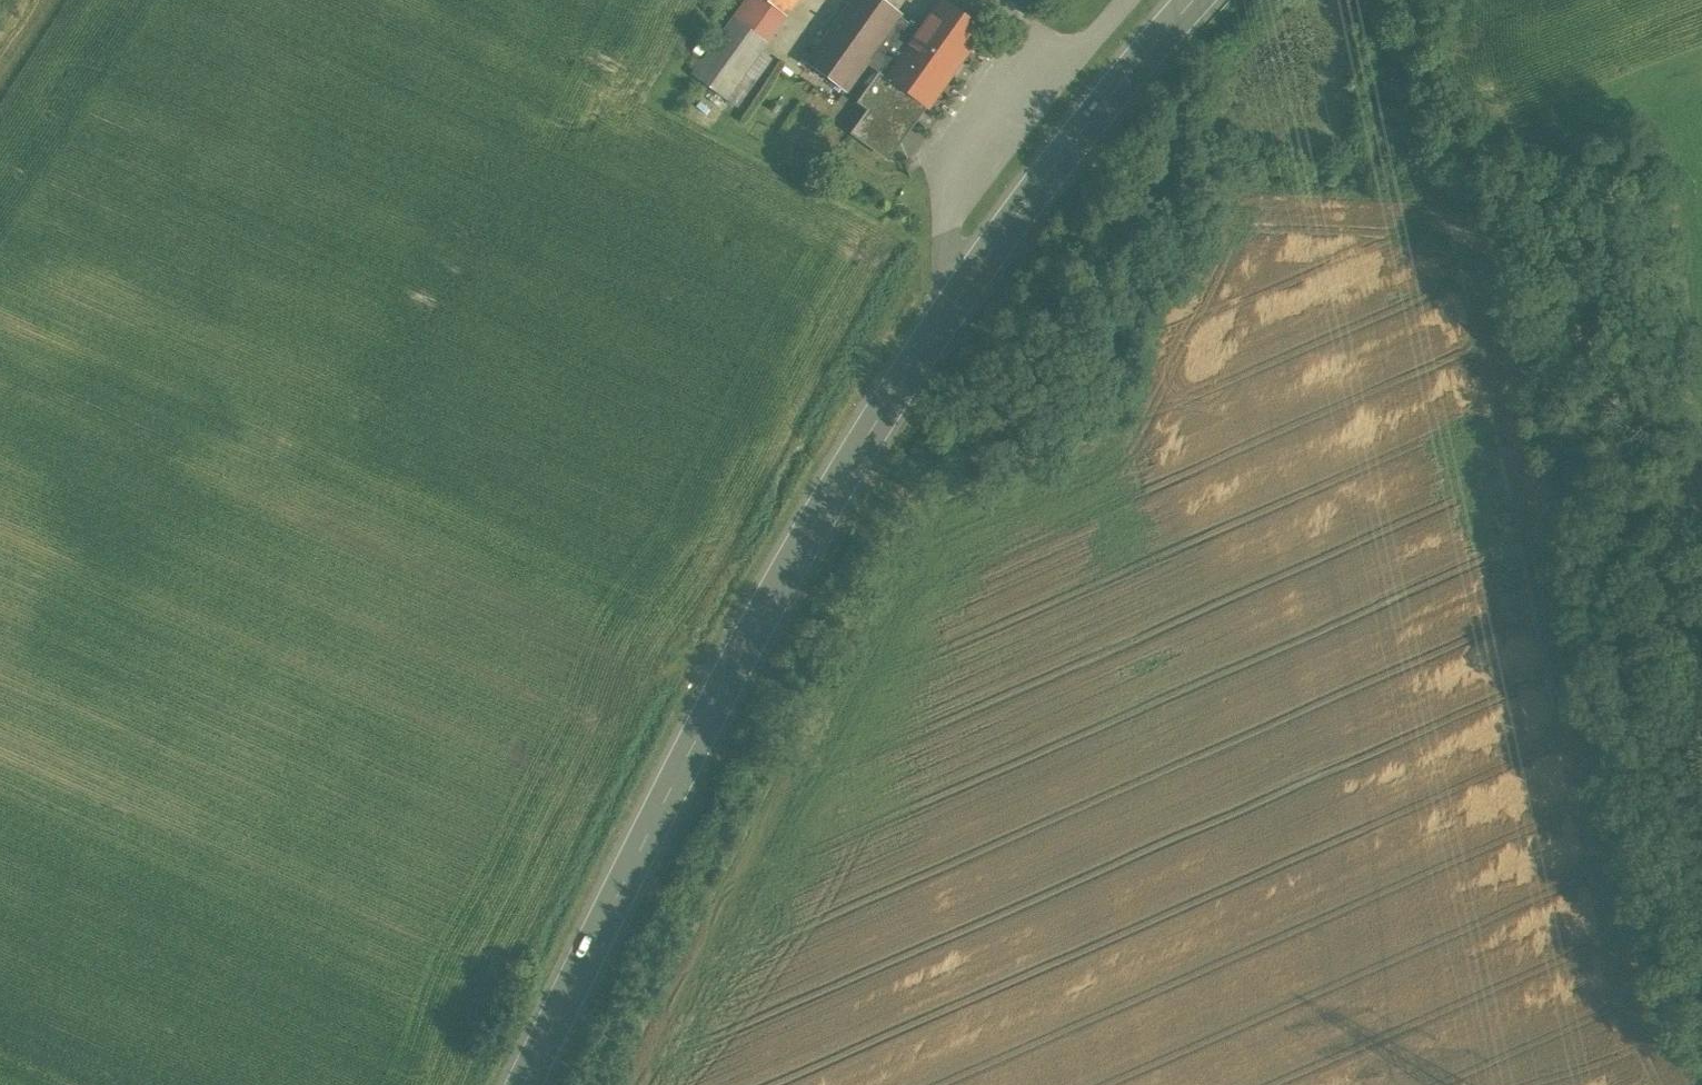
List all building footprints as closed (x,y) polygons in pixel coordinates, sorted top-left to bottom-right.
[(786,13),(796,0),(768,0),(786,13)] [(808,64),(846,92),(866,63),(899,16),(901,14),(882,0),(853,0),(808,64)] [(887,78),(925,106),(928,108),(984,30),(942,0),(920,31),(887,78)] [(899,16),(866,63),(881,73),(860,102),(870,110),(853,133),(888,158),(925,106),(887,78),(920,31),(899,16)] [(735,19),(694,77),(724,98),(766,41),(735,19)]
